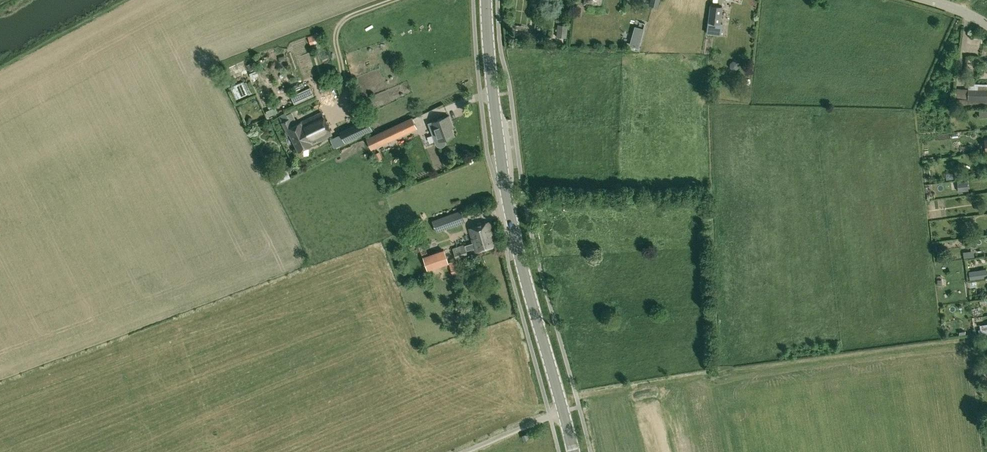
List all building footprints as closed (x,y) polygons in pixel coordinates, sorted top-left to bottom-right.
[(710,5),(708,23),(720,24),(723,7),(710,5)] [(720,24),(708,23),(707,33),(721,35),(723,25),(720,24)] [(557,37),(567,38),(568,26),(558,24),(557,37)] [(643,30),(637,28),(632,46),(638,47),(643,30)] [(310,44),(319,41),(316,33),(308,36),(310,44)] [(730,63),(730,67),(732,70),(736,70),(739,68),(739,64),(737,61),(733,61),(730,63)] [(255,67),(252,62),(247,65),(250,70),(255,67)] [(294,95),(298,103),(316,95),(313,86),(294,95)] [(967,105),(986,106),(986,90),(968,89),(967,100),(967,105)] [(349,97),(355,111),(365,108),(360,93),(349,97)] [(281,111),(293,107),(292,101),(279,105),(281,111)] [(278,116),(281,122),(287,119),(289,118),(286,112),(278,116)] [(287,119),(281,122),(287,135),(290,133),(298,151),(332,135),(321,112),(293,126),(289,118),(287,119)] [(428,123),(435,143),(437,146),(440,147),(443,146),(445,145),(446,143),(446,140),(445,139),(454,135),(450,123),(451,122),(449,116),(432,122),(428,123)] [(412,117),(366,138),(371,150),(417,128),(412,117)] [(340,134),(345,143),(373,131),(368,118),(339,131),(340,134)] [(335,147),(345,143),(340,134),(330,138),(335,147)] [(286,167),(273,173),(277,183),(290,177),(286,167)] [(957,182),(958,192),(967,191),(966,182),(957,182)] [(435,220),(433,221),(437,232),(459,224),(455,213),(435,220)] [(473,243),(464,245),(466,251),(475,248),(476,251),(496,245),(489,222),(469,229),(473,243)] [(466,251),(464,245),(453,249),(456,259),(468,255),(466,251)] [(428,269),(449,262),(445,250),(424,257),(428,269)] [(458,268),(456,261),(449,263),(452,270),(457,269),(458,268)] [(969,272),(970,280),(986,278),(986,274),(986,269),(969,272)]
